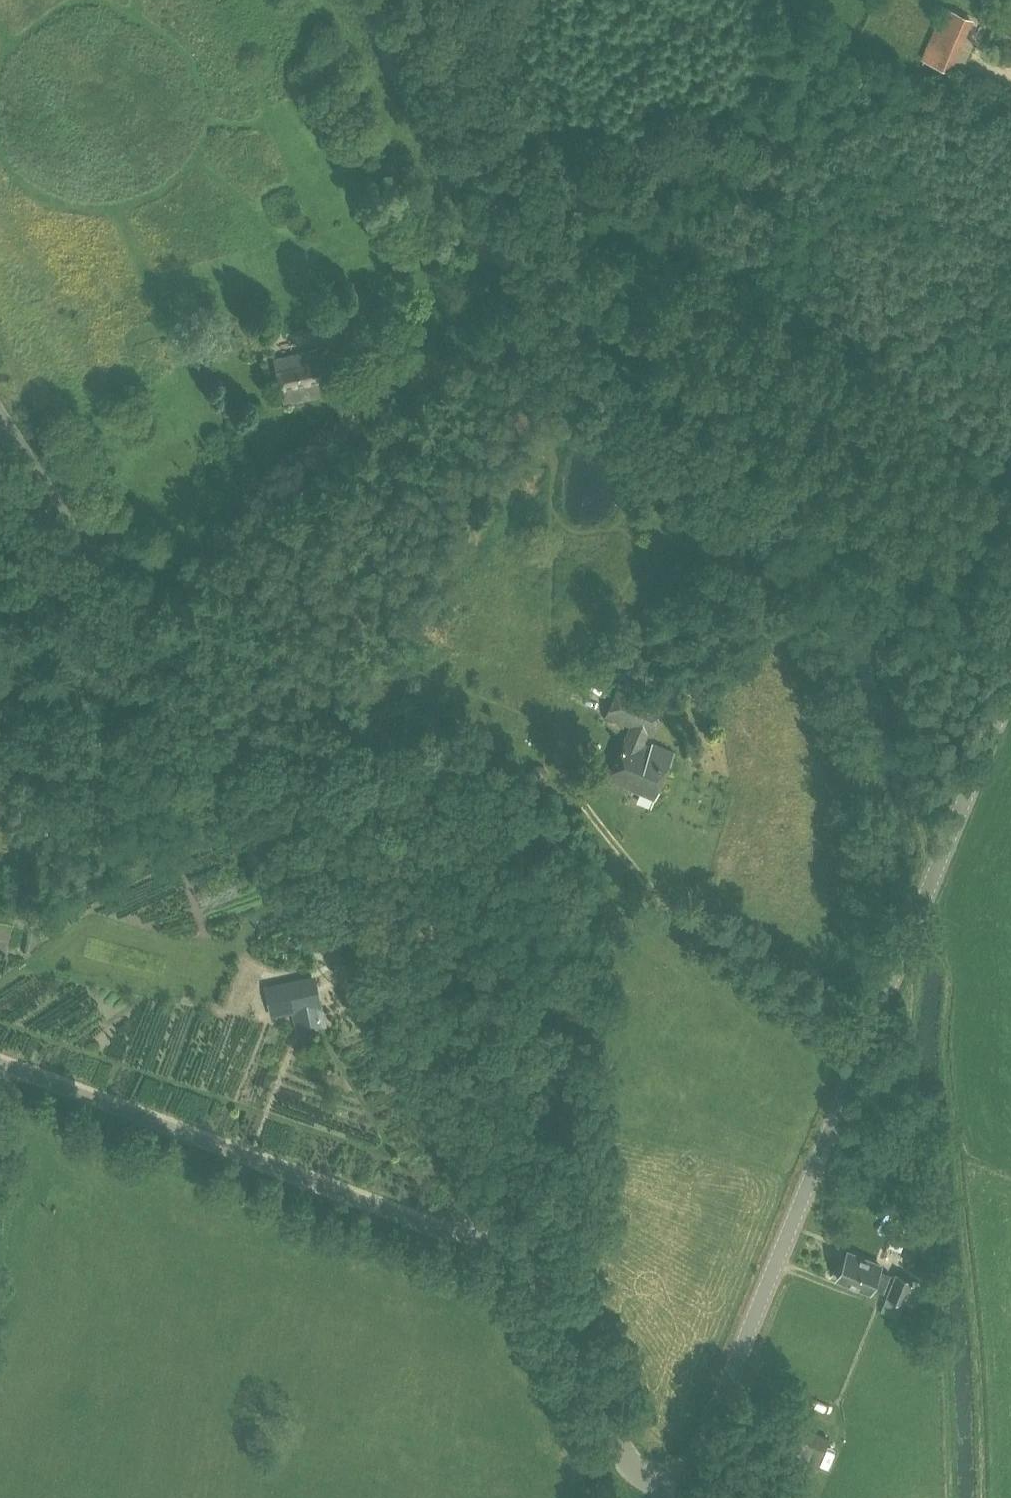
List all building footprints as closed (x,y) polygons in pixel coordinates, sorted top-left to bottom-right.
[(921,57),(948,69),(971,16),(943,5),(921,57)] [(257,328),(260,341),(276,337),(273,325),(257,328)] [(275,359),(285,403),(327,393),(327,390),(340,387),(337,371),(323,375),(317,349),(275,359)] [(608,779),(654,798),(673,752),(652,743),(651,745),(644,742),(648,732),(654,735),(667,703),(619,683),(606,715),(630,725),(608,779)] [(3,810),(13,797),(0,786),(0,808),(3,810)] [(327,1025),(321,994),(290,1001),(297,1032),(327,1025)] [(837,1277),(868,1290),(871,1284),(883,1290),(890,1273),(878,1268),(880,1263),(849,1250),(837,1277)] [(887,1295),(904,1303),(913,1280),(895,1272),(887,1295)] [(785,1429),(776,1451),(816,1468),(825,1447),(785,1429)]
